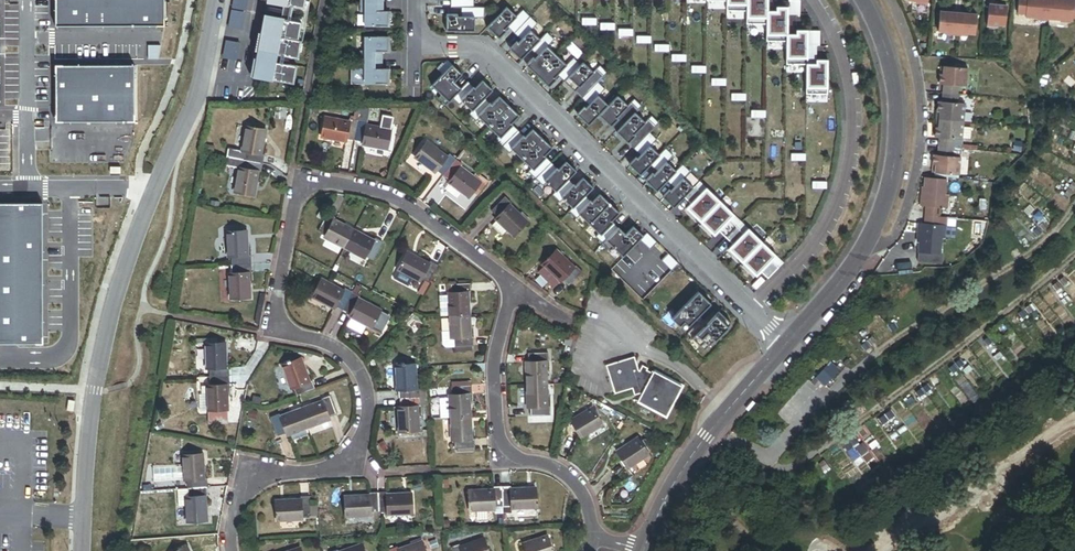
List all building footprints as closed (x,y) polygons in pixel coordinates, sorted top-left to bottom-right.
[(59,17),(155,17),(155,0),(59,0),(59,17)] [(232,8),(246,12),(249,0),(234,0),(232,8)] [(255,78),(292,84),(294,72),(289,71),(291,58),(292,53),(297,53),(302,24),(293,22),(296,8),(305,9),(306,0),(269,0),(269,3),(292,7),(289,22),(266,18),(265,27),(268,28),(267,36),(263,35),(260,53),(278,56),(277,64),(258,61),(255,78)] [(356,14),(359,15),(359,28),(387,30),(388,12),(379,12),(379,0),(356,0),(356,14)] [(750,5),(748,5),(747,17),(768,17),(770,17),(770,9),(770,0),(750,0),(750,5)] [(1018,14),(1026,15),(1026,18),(1037,18),(1037,20),(1047,20),(1047,19),(1049,19),(1051,0),(1019,0),(1018,14)] [(1049,19),(1060,20),(1060,21),(1070,22),(1070,21),(1073,21),(1073,18),(1074,19),(1074,1),(1074,0),(1051,0),(1049,19)] [(504,28),(516,15),(506,5),(487,25),(499,38),(506,30),(504,28)] [(778,9),(770,9),(770,17),(768,17),(768,34),(787,35),(790,35),(790,33),(790,5),(778,5),(778,9)] [(1007,8),(989,6),(987,27),(998,28),(998,26),(1005,27),(1007,8)] [(458,12),(445,11),(445,30),(475,30),(474,14),(458,14),(458,12)] [(243,31),(247,15),(232,12),(228,28),(243,31)] [(956,35),(958,14),(940,13),(938,32),(945,32),(945,34),(956,35)] [(976,16),(958,14),(956,35),(968,36),(968,34),(975,35),(976,16)] [(798,33),(790,33),(790,35),(787,35),(787,58),(810,58),(810,28),(798,28),(798,33)] [(541,37),(531,29),(510,47),(521,59),(541,37)] [(350,70),(349,86),(386,88),(386,71),(372,71),(372,54),(385,54),(386,39),(361,39),(360,44),(358,44),(358,53),(361,52),(361,70),(350,70)] [(242,46),(227,42),(223,58),(238,62),(242,46)] [(568,63),(548,44),(535,58),(533,56),(527,63),(538,75),(550,86),(558,78),(556,76),(568,63)] [(818,62),(808,62),(807,87),(830,87),(830,58),(818,58),(818,62)] [(595,70),(584,60),(564,80),(576,91),(595,70)] [(135,62),(53,64),(55,122),(136,120),(135,62)] [(462,73),(451,63),(430,85),(448,102),(461,88),(454,81),(462,73)] [(967,69),(943,67),(942,75),(940,75),(939,85),(944,85),(943,94),(957,95),(958,87),(966,87),(967,69)] [(493,89),(482,78),(474,86),(472,85),(459,99),(472,111),(493,89)] [(487,126),(510,105),(499,94),(492,103),(490,101),(476,115),(487,126)] [(629,103),(619,94),(599,114),(612,126),(620,118),(618,116),(629,103)] [(957,95),(943,94),(942,102),(938,101),(937,112),(939,112),(939,120),(963,121),(965,103),(957,103),(957,95)] [(608,103),(599,95),(587,109),(584,107),(579,112),(589,125),(599,114),(608,103)] [(352,117),(351,119),(359,121),(361,111),(362,104),(358,104),(355,118),(352,117)] [(519,115),(510,105),(487,126),(501,138),(513,125),(511,123),(519,115)] [(287,109),(275,109),(275,117),(287,117),(287,109)] [(359,121),(356,141),(363,143),(363,145),(389,150),(393,129),(367,125),(367,122),(369,112),(361,111),(359,121)] [(647,121),(637,111),(617,132),(629,143),(637,135),(635,134),(647,121)] [(356,141),(359,121),(351,119),(351,122),(325,118),(322,137),(347,142),(348,140),(356,141)] [(963,121),(939,120),(938,127),(936,127),(935,138),(939,138),(939,146),(953,147),(954,139),(962,140),(962,139),(970,140),(971,128),(963,128),(963,121)] [(245,152),(243,160),(263,163),(264,155),(262,155),(266,131),(247,127),(242,152),(245,152)] [(542,138),(533,128),(525,136),(522,134),(510,147),(521,158),(542,138)] [(553,147),(542,138),(521,158),(534,171),(547,157),(545,155),(553,147)] [(962,140),(954,139),(953,147),(961,148),(962,140)] [(444,176),(456,160),(450,155),(448,158),(428,143),(416,158),(436,174),(438,172),(444,176)] [(660,153),(651,145),(640,158),(637,156),(631,163),(642,175),(660,153)] [(953,147),(939,146),(938,156),(934,156),(933,166),(935,166),(935,174),(959,176),(960,158),(952,157),(953,147)] [(960,158),(961,148),(953,147),(952,157),(960,158)] [(263,163),(243,160),(242,169),(239,168),(235,193),(254,197),(259,172),(262,173),(263,163)] [(463,166),(456,160),(444,176),(451,182),(450,184),(462,193),(469,198),(481,182),(462,168),(463,166)] [(577,170),(566,160),(559,168),(557,167),(544,180),(557,192),(577,170)] [(677,171),(667,161),(655,174),(654,171),(648,180),(657,191),(677,171)] [(594,187),(583,177),(576,184),(575,183),(561,196),(573,208),(594,187)] [(945,195),(946,179),(925,177),(924,188),(923,196),(921,196),(920,206),(926,207),(925,215),(939,216),(940,208),(947,208),(948,196),(945,195)] [(694,186),(684,179),(673,191),(670,189),(665,196),(674,207),(694,186)] [(462,193),(450,184),(446,190),(458,199),(462,193)] [(722,201),(708,188),(686,208),(702,222),(722,201)] [(590,224),(610,203),(601,194),(592,201),(591,200),(578,213),(590,224)] [(513,203),(506,197),(492,211),(498,217),(497,219),(498,220),(508,230),(515,236),(529,222),(511,205),(513,203)] [(715,236),(736,214),(722,201),(702,222),(715,236)] [(0,202),(0,342),(40,342),(41,202),(0,202)] [(620,213),(610,203),(590,224),(602,235),(614,222),(613,221),(620,213)] [(345,248),(354,230),(335,221),(336,218),(328,214),(319,232),(327,236),(326,238),(345,248)] [(939,216),(925,215),(924,224),(919,223),(918,233),(920,234),(919,242),(919,253),(940,254),(941,238),(945,238),(946,226),(939,225),(939,216)] [(508,230),(498,220),(493,226),(503,236),(508,230)] [(645,238),(634,228),(626,236),(620,230),(604,246),(611,253),(615,249),(624,258),(641,241),(645,238)] [(764,242),(750,228),(729,250),(744,263),(764,242)] [(375,241),(354,230),(345,248),(365,259),(367,257),(374,260),(384,243),(377,239),(375,241)] [(227,232),(229,266),(252,264),(252,257),(249,257),(247,232),(227,232)] [(658,243),(648,234),(645,238),(641,241),(651,251),(658,243)] [(758,277),(778,256),(764,242),(744,263),(758,277)] [(557,251),(544,265),(545,267),(539,274),(554,288),(560,282),(562,283),(564,281),(570,287),(584,272),(578,266),(576,269),(557,251)] [(430,283),(439,266),(432,262),(430,265),(408,253),(399,270),(421,282),(423,280),(430,283)] [(680,264),(670,255),(662,262),(672,272),(680,264)] [(252,264),(229,266),(231,299),(251,298),(249,273),(253,273),(252,264)] [(336,307),(344,311),(353,293),(345,289),(344,292),(322,281),(314,297),(335,308),(336,307)] [(451,316),(470,315),(469,293),(472,292),(471,284),(451,285),(451,293),(449,294),(449,297),(451,316)] [(353,293),(344,311),(352,315),(351,316),(372,327),(381,311),(360,300),(361,297),(353,293)] [(712,305),(699,293),(672,321),(681,329),(686,324),(690,327),(712,305)] [(448,296),(442,297),(443,316),(451,316),(449,297),(448,296)] [(732,325),(719,313),(707,326),(702,321),(688,336),(701,348),(706,344),(709,348),(732,325)] [(472,338),(470,315),(451,316),(452,332),(452,339),(454,338),(455,347),(475,346),(474,337),(472,338)] [(452,332),(443,333),(444,345),(446,348),(455,347),(454,338),(452,339),(452,332)] [(210,369),(210,377),(230,376),(229,368),(227,368),(226,343),(206,344),(207,361),(207,369),(210,369)] [(206,344),(198,345),(199,361),(207,361),(206,344)] [(527,362),(528,385),(548,384),(547,362),(549,361),(549,354),(529,354),(529,362),(527,362)] [(642,395),(653,374),(647,370),(648,369),(643,366),(640,371),(639,371),(635,358),(607,366),(616,394),(633,389),(636,395),(640,394),(642,395)] [(297,396),(315,389),(313,382),(310,383),(301,359),(283,366),(292,390),(294,389),(297,396)] [(826,383),(831,378),(833,379),(841,370),(833,363),(820,377),(826,383)] [(400,391),(400,400),(421,399),(420,390),(418,390),(416,365),(396,366),(397,391),(400,391)] [(656,369),(653,374),(642,395),(638,403),(667,418),(685,386),(656,369)] [(230,376),(210,377),(210,386),(208,386),(208,394),(209,411),(228,410),(228,386),(230,386),(230,376)] [(548,384),(528,385),(529,408),(531,408),(531,417),(551,416),(551,407),(548,407),(548,384)] [(452,419),(471,417),(469,394),(472,394),(471,386),(453,387),(451,387),(452,396),(450,396),(452,419)] [(208,394),(200,394),(201,411),(209,411),(208,394)] [(302,409),(309,428),(330,420),(329,418),(337,415),(330,396),(322,399),(323,401),(302,409)] [(427,398),(421,399),(421,407),(430,406),(429,398),(427,398)] [(421,399),(400,400),(401,408),(398,408),(400,432),(420,431),(419,407),(421,407),(421,399)] [(603,425),(593,408),(572,421),(583,438),(603,425)] [(288,437),(309,428),(302,409),(281,418),(279,415),(272,418),(279,437),(287,434),(288,437)] [(472,439),(471,417),(452,419),(453,440),(455,440),(455,449),(458,449),(475,448),(475,439),(472,439)] [(650,455),(639,439),(618,452),(629,469),(650,455)] [(187,480),(188,489),(208,488),(207,479),(205,479),(203,455),(184,456),(185,480),(187,480)] [(504,507),(503,487),(494,487),(494,490),(469,491),(470,511),(495,510),(495,508),(504,507)] [(511,487),(503,487),(504,507),(512,507),(513,509),(537,507),(536,488),(512,490),(511,487)] [(208,488),(188,489),(188,498),(186,498),(187,507),(188,522),(208,521),(206,496),(208,496),(208,488)] [(188,489),(178,490),(180,507),(187,507),(186,498),(188,498),(188,489)] [(387,492),(378,493),(379,513),(388,512),(389,514),(413,513),(412,494),(388,495),(387,492)] [(379,513),(378,493),(370,493),(371,495),(346,497),(347,516),(371,515),(371,513),(379,513)] [(301,500),(277,502),(278,521),(303,520),(302,517),(311,517),(317,517),(316,506),(310,507),(310,496),(301,497),(301,500)] [(569,529),(580,528),(578,517),(567,519),(569,529)] [(548,536),(524,545),(526,550),(553,550),(548,536)] [(330,550),(330,537),(321,537),(321,550),(330,550)] [(484,539),(461,547),(461,545),(451,548),(452,550),(488,550),(484,539)] [(423,543),(399,550),(398,548),(389,550),(426,550),(423,543)]
